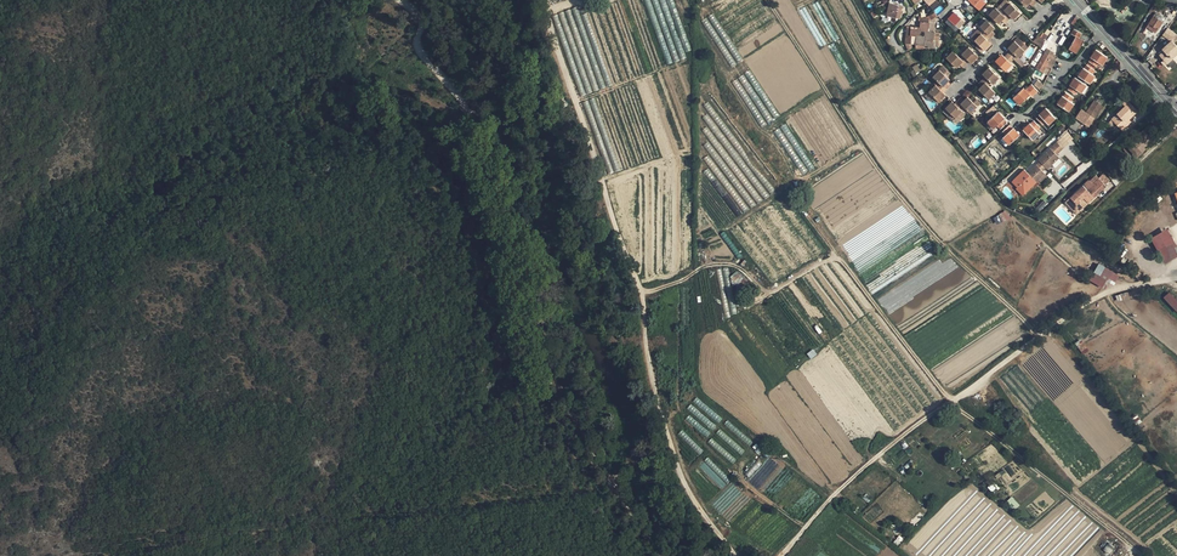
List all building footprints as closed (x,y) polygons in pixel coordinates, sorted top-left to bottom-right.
[(979,10),(988,0),(969,0),(968,1),(979,10)] [(1002,14),(1009,20),(1011,17),(1015,14),(1017,16),(1021,12),(1011,3),(1004,10),(1005,11),(1002,14)] [(895,4),(893,13),(901,15),(903,6),(895,4)] [(1002,20),(1005,24),(1009,20),(1002,14),(996,8),(989,14),(999,24),(1002,20)] [(957,27),(959,29),(965,23),(954,13),(949,19),(957,27)] [(1143,33),(1147,36),(1151,30),(1156,34),(1163,23),(1161,21),(1163,17),(1157,13),(1143,33)] [(907,38),(906,38),(906,43),(911,43),(916,44),(915,48),(924,49),(925,45),(928,45),(928,47),(938,48),(940,37),(934,36),(937,18),(936,18),(934,14),(930,16),(931,19),(922,18),(921,28),(907,27),(906,35),(908,35),(910,35),(909,38),(908,38),(907,38)] [(986,32),(991,37),(994,34),(991,31),(995,28),(987,20),(980,27),(986,32)] [(1162,35),(1172,42),(1176,35),(1174,33),(1175,32),(1176,33),(1176,24),(1173,22),(1162,35)] [(1075,49),(1079,51),(1082,46),(1084,43),(1085,41),(1080,38),(1083,33),(1075,29),(1072,34),(1077,37),(1069,48),(1074,51),(1075,49)] [(975,40),(981,34),(978,31),(971,37),(975,40)] [(991,37),(986,32),(982,35),(981,34),(975,40),(984,50),(991,43),(989,40),(991,37)] [(1044,39),(1040,35),(1034,41),(1039,47),(1044,39)] [(1011,50),(1007,53),(1013,59),(1014,58),(1022,66),(1025,63),(1019,57),(1023,52),(1028,47),(1018,37),(1012,44),(1014,46),(1011,50)] [(1165,66),(1176,55),(1176,46),(1172,41),(1172,42),(1163,50),(1165,52),(1160,56),(1164,60),(1162,63),(1165,66)] [(960,58),(966,64),(969,60),(972,57),(975,59),(979,56),(968,46),(961,53),(963,54),(960,58)] [(1099,63),(1101,64),(1103,60),(1105,61),(1108,57),(1096,49),(1095,50),(1094,52),(1091,57),(1092,57),(1089,61),(1097,66),(1099,63)] [(959,65),(962,67),(966,64),(960,58),(953,51),(946,58),(956,68),(959,65)] [(1036,68),(1043,72),(1047,64),(1052,67),(1056,59),(1052,56),(1045,52),(1036,68)] [(995,60),(1006,70),(1012,63),(1011,62),(1013,59),(1007,53),(1005,56),(1002,59),(999,57),(995,60)] [(913,65),(916,72),(922,68),(919,62),(913,65)] [(1091,78),(1093,75),(1092,73),(1094,70),(1087,65),(1084,68),(1080,73),(1079,75),(1078,76),(1090,84),(1093,80),(1091,78)] [(939,85),(945,90),(949,87),(945,84),(949,80),(943,75),(947,71),(942,67),(932,77),(939,85)] [(982,79),(988,85),(991,82),(993,83),(999,76),(989,67),(986,70),(988,72),(985,76),(982,79)] [(1071,86),(1068,89),(1075,94),(1078,91),(1080,92),(1082,88),(1084,89),(1087,85),(1075,77),(1073,80),(1070,85),(1071,86)] [(978,89),(988,99),(995,92),(988,85),(982,79),(978,83),(981,86),(978,89)] [(1038,92),(1031,84),(1025,90),(1023,88),(1013,97),(1018,103),(1020,101),(1021,103),(1026,98),(1030,95),(1031,96),(1032,97),(1038,92)] [(928,92),(938,103),(942,99),(939,96),(942,93),(945,90),(939,85),(936,87),(934,86),(928,92)] [(1073,98),(1066,92),(1063,96),(1062,96),(1059,100),(1058,102),(1057,103),(1063,108),(1069,112),(1072,107),(1070,106),(1072,102),(1070,101),(1073,98)] [(960,98),(957,101),(962,106),(970,113),(974,109),(976,107),(980,103),(976,99),(972,102),(970,99),(967,97),(963,101),(960,98)] [(1116,123),(1122,130),(1128,124),(1126,122),(1129,119),(1138,111),(1127,99),(1123,103),(1125,105),(1111,119),(1112,119),(1116,123)] [(1083,122),(1088,126),(1102,105),(1095,100),(1087,112),(1082,109),(1076,118),(1083,122)] [(957,101),(954,104),(951,107),(948,105),(945,108),(955,118),(957,116),(961,119),(965,114),(964,113),(965,111),(961,107),(962,106),(957,101)] [(955,118),(945,108),(942,111),(952,121),(955,118)] [(1051,112),(1046,108),(1045,108),(1043,110),(1042,111),(1039,114),(1040,114),(1036,118),(1043,124),(1046,121),(1047,123),(1050,120),(1052,121),(1056,118),(1051,112)] [(998,112),(997,112),(987,121),(990,125),(992,123),(993,124),(994,123),(996,126),(997,125),(1000,129),(1006,122),(1003,119),(1004,118),(1000,114),(998,112)] [(1083,122),(1076,118),(1070,127),(1077,132),(1083,122)] [(1040,127),(1033,120),(1030,123),(1025,127),(1023,129),(1033,140),(1036,136),(1035,135),(1038,132),(1036,130),(1040,127)] [(1016,131),(1012,127),(1012,128),(1009,125),(1002,131),(1005,134),(1003,136),(1004,137),(1006,135),(1009,138),(1007,140),(1006,139),(1005,140),(1008,144),(1019,134),(1018,133),(1016,131)] [(1062,136),(1057,141),(1063,148),(1069,142),(1062,136)] [(1034,179),(1036,182),(1039,180),(1045,173),(1042,171),(1040,168),(1043,164),(1046,167),(1047,169),(1051,165),(1059,157),(1057,154),(1063,148),(1057,141),(1038,159),(1040,160),(1024,176),(1031,182),(1034,179)] [(1133,159),(1136,157),(1126,146),(1123,148),(1133,159)] [(809,171),(814,168),(804,149),(799,152),(809,171)] [(1061,159),(1059,157),(1051,165),(1053,167),(1061,159)] [(1047,175),(1045,173),(1039,180),(1041,182),(1047,175)] [(1104,174),(1099,179),(1105,185),(1110,180),(1104,174)] [(1096,185),(1100,190),(1106,185),(1105,185),(1099,179),(1099,178),(1093,183),(1096,185)] [(1087,189),(1089,192),(1093,188),(1096,185),(1093,183),(1087,189)] [(1070,197),(1077,204),(1083,198),(1088,203),(1098,193),(1093,188),(1089,192),(1087,189),(1083,185),(1070,197)] [(1164,264),(1176,257),(1176,248),(1168,229),(1151,237),(1164,264)] [(1098,264),(1089,281),(1103,288),(1107,278),(1116,282),(1120,274),(1098,264)] [(740,273),(730,275),(732,284),(742,282),(740,273)] [(1176,314),(1176,301),(1170,292),(1164,297),(1176,314)] [(1075,344),(1083,354),(1088,350),(1080,340),(1075,344)] [(811,359),(817,354),(813,349),(807,353),(811,359)] [(689,416),(686,420),(706,437),(710,432),(689,416)] [(683,429),(679,433),(698,456),(702,452),(683,429)] [(733,463),(736,459),(711,438),(708,442),(733,463)] [(728,482),(706,458),(703,461),(704,462),(700,466),(721,489),(728,482)] [(1009,477),(1016,475),(1011,464),(1005,467),(1009,477)] [(997,479),(1006,472),(1004,469),(995,475),(997,479)] [(988,488),(991,492),(996,488),(992,484),(988,488)] [(1014,509),(1018,506),(1012,497),(1008,500),(1014,509)] [(899,546),(903,538),(898,535),(893,543),(899,546)] [(1110,555),(1114,547),(1107,543),(1103,551),(1110,555)]
